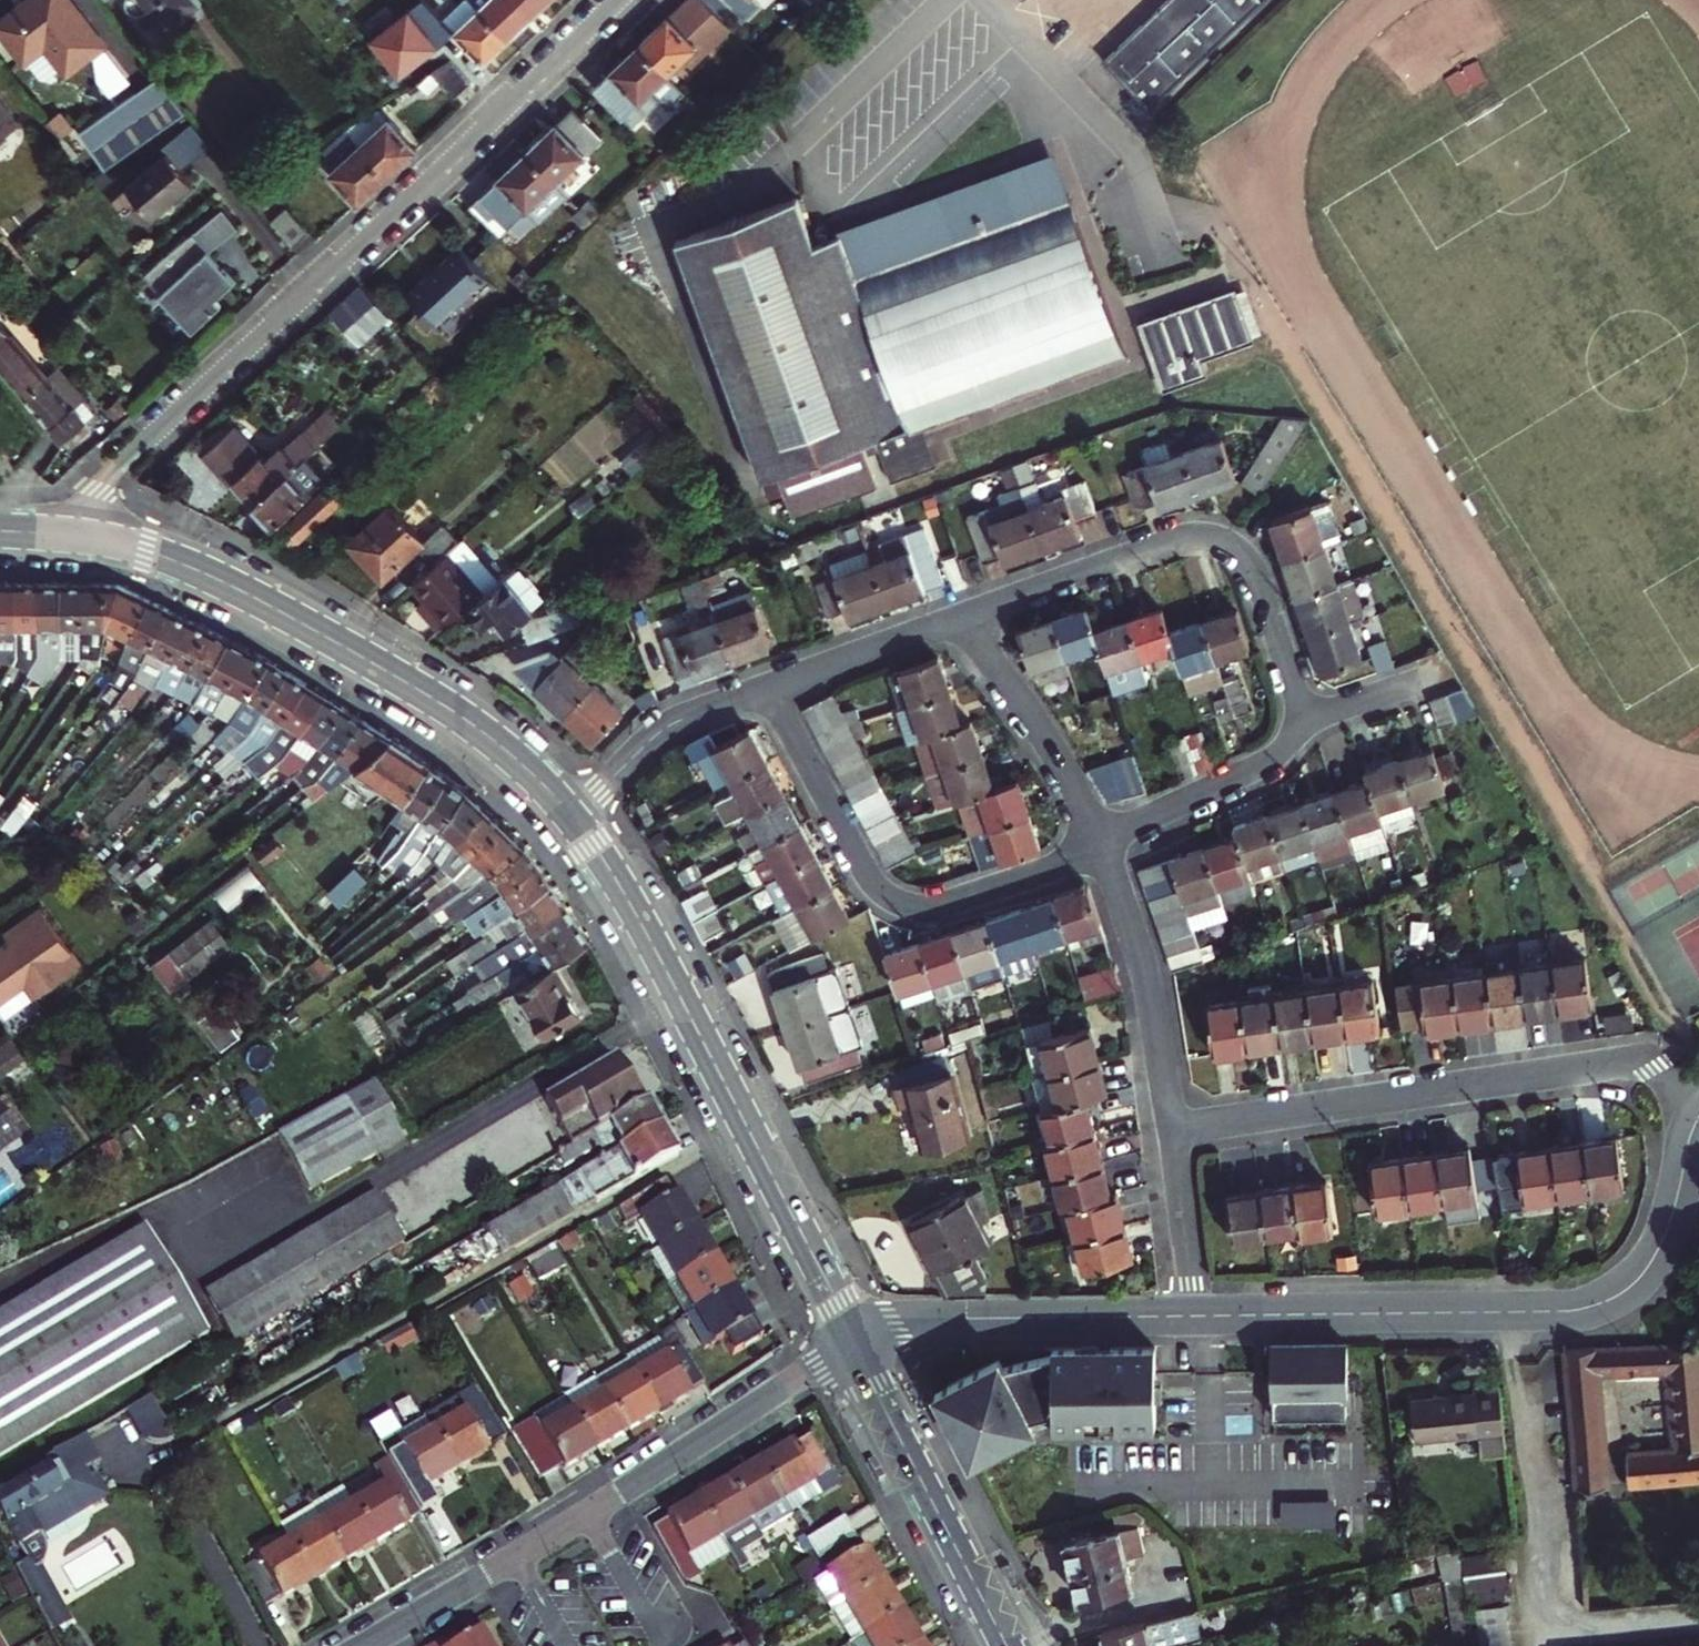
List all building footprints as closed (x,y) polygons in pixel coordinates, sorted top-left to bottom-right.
[(72,0),(30,0),(0,23),(0,29),(25,62),(29,60),(42,78),(50,79),(62,70),(67,75),(94,55),(98,78),(110,95),(130,81),(72,0)] [(127,2),(129,4),(133,7),(137,8),(143,7),(157,27),(197,0),(126,0),(127,2)] [(489,65),(516,39),(478,0),(474,0),(451,23),(472,44),(489,65)] [(538,17),(522,0),(478,0),(516,39),(538,17)] [(538,17),(556,0),(522,0),(538,17)] [(668,77),(682,64),(689,71),(730,33),(700,0),(684,0),(638,45),(668,77)] [(759,5),(755,0),(724,0),(743,20),(759,5)] [(810,0),(800,0),(797,2),(809,15),(817,7),(810,0)] [(1262,0),(1167,0),(1102,61),(1149,110),(1262,0)] [(668,77),(638,45),(593,87),(630,126),(658,100),(669,110),(685,95),(668,77)] [(450,62),(415,85),(423,95),(437,84),(456,103),(474,87),(450,62)] [(78,134),(104,169),(186,110),(160,76),(78,134)] [(0,91),(0,142),(25,123),(0,91)] [(702,96),(693,104),(705,117),(713,109),(702,96)] [(576,104),(529,148),(559,180),(606,136),(576,104)] [(705,117),(693,104),(685,112),(697,124),(705,117)] [(57,109),(41,121),(53,136),(69,124),(57,109)] [(392,120),(363,144),(391,174),(420,149),(392,120)] [(348,129),(335,142),(349,156),(332,171),(360,202),(391,174),(363,144),(348,129)] [(471,203),(501,235),(528,209),(542,224),(573,195),(559,180),(529,148),(471,203)] [(170,154),(130,187),(155,217),(195,183),(170,154)] [(1051,159),(1029,167),(1051,225),(1073,217),(1051,159)] [(1029,167),(808,248),(873,440),(889,485),(933,469),(916,423),(1111,350),(1106,338),(1116,335),(1073,217),(1051,225),(1029,167)] [(268,200),(258,186),(248,192),(259,207),(268,200)] [(595,201),(586,209),(597,221),(606,213),(595,201)] [(873,440),(808,248),(792,203),(672,247),(759,484),(769,481),(784,523),(874,491),(857,446),(873,440)] [(288,208),(271,222),(290,247),(309,231),(288,208)] [(576,218),(587,231),(597,221),(586,209),(576,218)] [(239,231),(222,211),(195,234),(146,278),(161,295),(158,298),(189,334),(218,309),(213,304),(227,292),(228,293),(238,284),(224,268),(224,269),(212,255),(239,231)] [(460,244),(403,293),(430,324),(487,276),(460,244)] [(391,313),(361,283),(331,311),(360,342),(391,313)] [(1250,290),(1235,296),(1251,339),(1265,334),(1250,290)] [(1199,358),(1251,339),(1235,296),(1145,328),(1166,387),(1204,374),(1199,358)] [(1,367),(23,351),(28,357),(35,351),(27,341),(20,346),(0,321),(0,366),(1,367)] [(1120,346),(1116,335),(1106,338),(1111,350),(1120,346)] [(23,351),(1,367),(26,397),(55,374),(35,351),(28,357),(23,351)] [(61,370),(55,374),(26,397),(65,443),(67,441),(85,426),(85,425),(95,417),(84,405),(87,402),(61,370)] [(123,409),(114,400),(102,411),(111,420),(123,409)] [(238,475),(259,498),(301,459),(346,417),(333,403),(290,443),(288,440),(271,456),(239,422),(206,452),(233,480),(238,475)] [(1310,414),(1287,413),(1243,480),(1262,494),(1315,415),(1310,414)] [(85,426),(67,441),(72,448),(91,433),(85,426)] [(1222,441),(1186,453),(1199,491),(1235,478),(1222,441)] [(1160,504),(1199,491),(1186,453),(1147,467),(1159,500),(1160,504)] [(279,522),(314,489),(300,474),(308,467),(301,459),(259,498),(258,499),(279,522)] [(321,482),(308,467),(300,474),(314,489),(321,482)] [(1159,500),(1147,467),(1131,473),(1143,506),(1159,500)] [(1027,505),(1041,543),(1080,529),(1074,513),(1095,506),(1087,483),(1027,505)] [(345,499),(331,484),(286,525),(300,541),(345,499)] [(1325,546),(1346,540),(1332,502),(1276,520),(1288,559),(1325,546)] [(463,539),(447,522),(429,538),(399,505),(355,545),(387,579),(423,545),(438,562),(463,539)] [(990,507),(972,514),(988,559),(1006,553),(1007,555),(1041,543),(1027,505),(993,517),(990,507)] [(876,560),(889,597),(946,577),(926,520),(906,527),(909,533),(913,546),(876,560)] [(913,546),(909,533),(871,546),(876,560),(913,546)] [(438,562),(419,581),(433,598),(453,621),(473,605),(500,583),(477,554),(463,539),(438,562)] [(1325,546),(1288,559),(1300,597),(1337,584),(1325,546)] [(889,597),(876,560),(819,580),(830,611),(851,603),(854,610),(889,597)] [(1337,584),(1300,597),(1312,634),(1349,621),(1359,618),(1365,616),(1356,588),(1403,572),(1398,563),(1337,584)] [(516,569),(510,575),(535,604),(541,599),(516,569)] [(500,583),(473,605),(485,620),(492,615),(502,625),(506,622),(511,626),(535,604),(510,575),(500,583)] [(704,604),(717,600),(707,575),(695,579),(704,604)] [(24,589),(2,589),(0,659),(18,665),(22,659),(24,589)] [(43,659),(46,590),(24,589),(22,659),(18,665),(34,675),(43,659)] [(68,659),(70,590),(46,590),(43,659),(68,659)] [(87,660),(91,591),(70,590),(68,659),(87,660)] [(111,644),(114,636),(127,592),(91,591),(87,660),(87,663),(82,669),(94,678),(105,663),(106,660),(111,644)] [(136,649),(159,608),(127,592),(114,636),(136,649)] [(534,637),(592,616),(585,597),(527,617),(534,637)] [(453,621),(433,598),(422,606),(442,630),(453,621)] [(762,601),(722,615),(737,652),(775,639),(762,601)] [(1047,616),(1061,657),(1095,645),(1090,630),(1081,604),(1047,616)] [(1235,606),(1199,619),(1213,658),(1249,645),(1235,606)] [(1165,631),(1157,607),(1123,618),(1138,659),(1171,648),(1165,631)] [(145,679),(179,619),(159,608),(136,649),(124,670),(109,689),(126,702),(127,700),(145,679)] [(684,671),(737,652),(722,615),(670,634),(684,671)] [(1061,657),(1047,616),(1015,626),(1030,668),(1034,667),(1061,657)] [(1138,659),(1123,618),(1090,630),(1095,645),(1100,658),(1110,686),(1113,695),(1146,683),(1138,659)] [(1368,644),(1359,618),(1349,621),(1362,663),(1372,660),(1368,644)] [(196,628),(179,619),(145,679),(127,700),(141,712),(160,689),(196,628)] [(1223,682),(1213,658),(1199,619),(1165,631),(1171,648),(1189,696),(1223,682)] [(1349,621),(1312,634),(1324,673),(1362,663),(1349,621)] [(178,699),(216,638),(196,628),(160,689),(178,699)] [(182,701),(198,710),(237,648),(216,638),(178,699),(182,701)] [(1383,640),(1368,644),(1372,660),(1377,671),(1391,666),(1383,640)] [(606,671),(577,643),(565,656),(594,684),(606,671)] [(121,649),(111,644),(106,660),(113,663),(121,649)] [(216,720),(255,659),(237,648),(198,710),(216,720)] [(567,713),(594,684),(565,656),(557,649),(516,664),(567,713)] [(1039,679),(1066,669),(1061,657),(1034,667),(1039,679)] [(891,672),(898,705),(948,690),(939,658),(891,672)] [(1110,686),(1100,658),(1089,662),(1099,690),(1110,686)] [(216,720),(233,730),(276,669),(255,659),(216,720)] [(240,734),(252,742),(294,680),(276,669),(233,730),(213,747),(219,753),(240,734)] [(628,690),(606,671),(594,684),(616,703),(628,690)] [(661,692),(656,679),(641,692),(650,702),(661,692)] [(1228,696),(1214,702),(1222,721),(1251,711),(1239,679),(1224,684),(1228,696)] [(270,749),(312,691),(294,680),(252,742),(227,762),(226,764),(237,776),(251,765),(270,749)] [(1464,682),(1449,687),(1458,716),(1479,709),(1464,682)] [(616,703),(594,684),(567,713),(598,741),(625,711),(616,703)] [(1449,687),(1430,692),(1440,723),(1458,716),(1449,687)] [(896,707),(906,740),(914,737),(958,724),(948,690),(898,705),(896,707)] [(332,703),(312,691),(270,749),(251,765),(264,782),(274,774),(289,763),(332,703)] [(807,708),(813,720),(844,704),(837,692),(807,708)] [(141,712),(127,700),(126,702),(121,707),(135,719),(141,712)] [(194,713),(182,701),(170,713),(182,725),(194,713)] [(350,714),(332,703),(289,763),(274,774),(286,787),(297,778),(306,772),(350,714)] [(844,704),(813,720),(820,733),(850,718),(844,704)] [(315,777),(325,784),(368,727),(350,714),(306,772),(315,777)] [(850,718),(820,733),(827,748),(858,732),(850,718)] [(914,737),(925,773),(983,756),(972,720),(958,724),(914,737)] [(204,731),(196,721),(170,744),(179,754),(204,731)] [(398,747),(368,727),(325,784),(334,794),(363,773),(398,747)] [(722,785),(738,776),(775,760),(758,727),(706,753),(722,785)] [(1200,730),(1168,743),(1181,782),(1213,767),(1200,730)] [(827,748),(835,762),(865,747),(858,732),(827,748)] [(252,742),(240,734),(219,753),(227,762),(252,742)] [(1438,745),(1404,755),(1417,797),(1451,786),(1438,745)] [(398,747),(363,773),(406,803),(434,771),(398,747)] [(835,762),(841,775),(871,759),(865,747),(835,762)] [(1148,792),(1135,755),(1110,763),(1126,796),(1148,792)] [(1417,797),(1404,755),(1369,766),(1373,780),(1382,808),(1417,797)] [(983,756),(925,773),(935,806),(960,799),(993,789),(983,756)] [(841,775),(850,791),(879,775),(871,759),(841,775)] [(732,821),(755,809),(791,791),(775,760),(738,776),(744,789),(722,800),(732,821)] [(1096,799),(1100,802),(1126,796),(1110,763),(1082,772),(1096,799)] [(237,776),(226,764),(208,777),(219,790),(237,776)] [(424,816),(452,784),(434,771),(406,803),(424,816)] [(306,772),(297,778),(306,790),(315,777),(306,772)] [(879,775),(850,791),(856,804),(886,789),(879,775)] [(306,790),(297,778),(286,787),(262,805),(271,816),(306,790)] [(1339,790),(1351,831),(1386,820),(1382,808),(1373,780),(1339,790)] [(960,799),(971,832),(1029,815),(1019,781),(993,789),(960,799)] [(444,830),(456,818),(474,799),(452,784),(424,816),(444,830)] [(856,804),(863,817),(892,802),(886,789),(856,804)] [(1303,801),(1316,842),(1351,831),(1339,790),(1303,801)] [(745,836),(751,848),(807,821),(791,791),(755,809),(764,827),(745,836)] [(636,800),(646,823),(657,818),(647,796),(636,800)] [(1386,820),(1387,824),(1422,813),(1417,797),(1382,808),(1386,820)] [(474,799),(456,818),(467,827),(459,836),(471,847),(480,837),(497,819),(483,804),(474,799)] [(1270,811),(1283,852),(1316,842),(1303,801),(1270,811)] [(863,817),(870,831),(899,815),(892,802),(863,817)] [(398,845),(410,831),(424,816),(406,803),(391,820),(403,828),(392,841),(398,845)] [(1239,835),(1248,863),(1283,852),(1270,811),(1235,822),(1239,835)] [(899,815),(870,831),(877,845),(907,830),(899,815)] [(1029,815),(971,832),(982,869),(1041,851),(1029,815)] [(0,835),(0,841),(9,841),(24,823),(14,816),(7,826),(0,835)] [(480,837),(494,850),(511,833),(497,819),(480,837)] [(1355,843),(1390,832),(1387,824),(1386,820),(1351,831),(1355,843)] [(748,850),(767,883),(825,854),(807,821),(751,848),(748,850)] [(659,830),(649,834),(658,851),(667,847),(659,830)] [(907,830),(877,845),(885,859),(914,845),(907,830)] [(410,831),(398,845),(404,851),(417,836),(410,831)] [(1320,854),(1355,843),(1351,831),(1316,842),(1320,854)] [(416,861),(438,837),(432,832),(410,855),(416,861)] [(289,833),(270,847),(278,859),(297,844),(289,833)] [(511,833),(494,850),(500,857),(491,864),(497,873),(529,851),(511,833)] [(1239,835),(1204,845),(1217,885),(1222,900),(1256,889),(1252,876),(1248,863),(1239,835)] [(1287,865),(1320,854),(1316,842),(1283,852),(1287,865)] [(914,845),(885,859),(892,873),(921,858),(914,845)] [(1178,887),(1181,897),(1217,885),(1204,845),(1168,857),(1173,871),(1178,887)] [(493,876),(504,893),(541,867),(529,851),(497,873),(493,876)] [(1252,876),(1287,865),(1283,852),(1248,863),(1252,876)] [(782,914),(791,909),(840,884),(825,854),(767,883),(782,914)] [(258,857),(220,884),(233,902),(270,875),(258,857)] [(1139,869),(1143,880),(1173,871),(1168,857),(1140,865),(1139,869)] [(695,860),(678,868),(682,878),(700,870),(695,860)] [(504,893),(517,912),(553,887),(541,867),(504,893)] [(1173,871),(1143,880),(1149,896),(1178,887),(1173,871)] [(466,885),(471,891),(487,881),(482,874),(466,885)] [(807,941),(857,916),(840,884),(791,909),(807,941)] [(1186,912),(1222,900),(1217,885),(1181,897),(1183,901),(1186,912)] [(517,912),(529,930),(566,906),(553,887),(517,912)] [(681,898),(693,919),(713,909),(716,908),(705,887),(681,898)] [(1178,887),(1149,896),(1153,910),(1183,901),(1181,897),(1178,887)] [(1052,901),(1065,941),(1069,952),(1082,948),(1082,951),(1106,943),(1089,889),(1052,901)] [(1022,911),(1035,951),(1065,941),(1052,901),(1022,911)] [(1183,901),(1153,910),(1158,926),(1188,916),(1186,912),(1183,901)] [(566,906),(529,930),(542,949),(579,925),(566,906)] [(713,909),(693,919),(703,937),(722,928),(713,909)] [(782,914),(775,917),(791,949),(807,941),(791,909),(782,914)] [(0,951),(0,1019),(78,965),(40,910),(3,935),(6,940),(9,944),(0,951)] [(467,928),(475,941),(493,928),(509,918),(504,911),(489,921),(486,916),(467,928)] [(988,922),(1002,962),(1007,977),(1040,966),(1039,963),(1035,951),(1022,911),(988,922)] [(1188,916),(1158,926),(1164,941),(1193,931),(1188,916)] [(509,918),(493,928),(498,935),(513,924),(509,918)] [(216,920),(172,951),(191,979),(235,948),(216,920)] [(968,973),(1002,962),(988,922),(954,933),(968,973)] [(555,970),(592,946),(579,925),(542,949),(555,970)] [(1193,931),(1164,941),(1169,956),(1198,946),(1193,931)] [(936,984),(968,973),(954,933),(922,943),(936,984)] [(6,940),(0,944),(0,951),(9,944),(6,940)] [(922,943),(888,954),(900,991),(901,995),(936,984),(922,943)] [(1174,969),(1202,959),(1198,946),(1169,956),(1174,969)] [(514,958),(518,965),(534,955),(530,948),(514,958)] [(172,951),(155,964),(174,991),(191,979),(172,951)] [(900,991),(888,954),(881,957),(893,993),(900,991)] [(538,962),(534,955),(518,965),(522,972),(538,962)] [(1592,955),(1558,960),(1565,1008),(1598,1004),(1592,955)] [(788,1026),(825,1014),(838,1010),(843,1008),(831,972),(812,979),(806,959),(768,971),(788,1026)] [(1558,960),(1524,965),(1531,1013),(1565,1008),(1558,960)] [(1524,965),(1494,969),(1500,1017),(1531,1013),(1524,965)] [(1464,1023),(1500,1017),(1494,969),(1458,974),(1464,1023)] [(581,1013),(555,970),(514,995),(526,1015),(532,1011),(546,1034),(581,1013)] [(1092,997),(1121,988),(1115,971),(1086,981),(1092,997)] [(936,984),(940,995),(972,985),(968,973),(936,984)] [(1431,1028),(1464,1023),(1458,974),(1403,982),(1408,1026),(1430,1023),(1431,1028)] [(510,989),(501,976),(482,989),(491,1002),(510,989)] [(1241,981),(1243,997),(1250,1045),(1285,1041),(1279,992),(1277,976),(1241,981)] [(1343,983),(1349,1032),(1385,1027),(1379,978),(1343,983)] [(1349,1032),(1343,983),(1313,988),(1319,1036),(1349,1032)] [(1313,988),(1279,992),(1285,1041),(1319,1036),(1313,988)] [(1250,1045),(1243,997),(1204,1002),(1211,1051),(1250,1045)] [(218,1003),(194,1020),(217,1051),(241,1034),(218,1003)] [(852,1052),(838,1010),(825,1014),(839,1056),(852,1052)] [(843,1068),(839,1056),(825,1014),(788,1026),(807,1078),(843,1068)] [(987,1031),(982,1016),(960,1023),(965,1038),(987,1031)] [(1044,1039),(1052,1071),(1101,1060),(1092,1027),(1044,1039)] [(0,1043),(0,1073),(26,1057),(12,1036),(0,1043)] [(1052,1071),(1061,1104),(1088,1098),(1109,1093),(1101,1060),(1052,1071)] [(592,1133),(639,1106),(613,1061),(540,1104),(554,1126),(581,1112),(592,1133)] [(952,1070),(896,1084),(901,1105),(915,1102),(926,1147),(969,1137),(952,1070)] [(374,1081),(277,1139),(312,1196),(409,1138),(374,1081)] [(1045,1108),(1052,1139),(1096,1129),(1088,1098),(1061,1104),(1045,1108)] [(601,1160),(658,1128),(644,1103),(639,1106),(592,1133),(551,1156),(560,1169),(595,1149),(601,1160)] [(22,1139),(0,1109),(0,1156),(22,1139)] [(659,1127),(658,1128),(601,1160),(486,1226),(502,1253),(675,1155),(659,1127)] [(1047,1141),(1055,1173),(1103,1162),(1096,1129),(1052,1139),(1047,1141)] [(207,1174),(215,1188),(274,1153),(267,1140),(207,1174)] [(1587,1149),(1594,1197),(1596,1196),(1609,1195),(1627,1192),(1621,1144),(1587,1149)] [(1581,1199),(1594,1197),(1587,1149),(1552,1154),(1559,1202),(1581,1199)] [(1559,1202),(1552,1154),(1496,1162),(1503,1210),(1528,1206),(1541,1204),(1559,1202)] [(1472,1156),(1439,1160),(1445,1207),(1457,1206),(1479,1203),(1472,1156)] [(1445,1207),(1439,1160),(1405,1164),(1411,1212),(1414,1211),(1427,1210),(1445,1207)] [(1062,1205),(1071,1203),(1111,1194),(1103,1162),(1055,1173),(1062,1205)] [(1411,1212),(1405,1164),(1370,1169),(1376,1216),(1395,1214),(1408,1212),(1411,1212)] [(632,1214),(653,1250),(691,1229),(671,1193),(666,1196),(657,1182),(610,1209),(618,1222),(632,1214)] [(1327,1186),(1295,1191),(1301,1237),(1302,1242),(1305,1242),(1317,1240),(1334,1238),(1327,1186)] [(966,1193),(910,1221),(945,1290),(983,1290),(984,1262),(976,1249),(992,1242),(982,1223),(989,1220),(982,1190),(968,1197),(966,1193)] [(1295,1191),(1263,1195),(1269,1242),(1279,1241),(1301,1237),(1295,1191)] [(1071,1203),(1079,1237),(1127,1226),(1120,1192),(1111,1194),(1071,1203)] [(1269,1242),(1263,1195),(1227,1200),(1234,1247),(1237,1246),(1249,1245),(1269,1242)] [(1581,1199),(1559,1202),(1561,1218),(1583,1215),(1581,1199)] [(231,1346),(399,1248),(370,1201),(203,1299),(231,1346)] [(1481,1219),(1479,1203),(1457,1206),(1459,1222),(1481,1219)] [(1127,1226),(1079,1237),(1086,1266),(1109,1260),(1134,1255),(1127,1226)] [(709,1259),(691,1229),(653,1250),(671,1281),(709,1259)] [(146,1233),(0,1315),(0,1456),(206,1339),(146,1233)] [(1083,1291),(1116,1293),(1109,1260),(1086,1266),(1079,1237),(1071,1239),(1083,1291)] [(1301,1237),(1279,1241),(1281,1257),(1303,1254),(1302,1242),(1301,1237)] [(552,1248),(526,1263),(535,1278),(561,1263),(552,1248)] [(661,1287),(671,1281),(653,1250),(643,1256),(661,1287)] [(671,1281),(689,1312),(727,1290),(709,1259),(671,1281)] [(523,1274),(507,1283),(516,1301),(533,1292),(523,1274)] [(671,1281),(661,1287),(679,1319),(689,1312),(671,1281)] [(745,1324),(727,1290),(689,1312),(679,1319),(678,1320),(697,1352),(715,1341),(725,1358),(754,1342),(744,1324),(745,1324)] [(485,1297),(474,1303),(481,1316),(492,1309),(485,1297)] [(653,1337),(620,1357),(653,1413),(682,1396),(679,1392),(698,1381),(677,1346),(663,1354),(654,1340),(653,1337)] [(1053,1345),(1053,1350),(1002,1364),(998,1356),(934,1390),(971,1459),(1018,1433),(1021,1439),(1036,1431),(1033,1426),(1035,1425),(1034,1423),(1053,1414),(1053,1420),(1085,1420),(1085,1426),(1117,1426),(1117,1419),(1156,1419),(1156,1389),(1162,1389),(1162,1373),(1156,1374),(1156,1344),(1113,1345),(1113,1348),(1098,1348),(1098,1341),(1082,1341),(1082,1345),(1053,1345)] [(1348,1342),(1271,1343),(1272,1373),(1272,1388),(1265,1388),(1265,1408),(1273,1408),(1273,1412),(1290,1412),(1306,1412),(1313,1412),(1330,1412),(1347,1412),(1346,1409),(1355,1409),(1355,1388),(1348,1388),(1348,1373),(1348,1342)] [(1622,1376),(1671,1372),(1676,1449),(1626,1452),(1628,1481),(1698,1476),(1698,1343),(1620,1348),(1622,1376)] [(1599,1348),(1568,1350),(1575,1485),(1606,1483),(1599,1348)] [(620,1357),(591,1374),(624,1430),(653,1413),(620,1357)] [(560,1392),(561,1394),(593,1448),(624,1430),(591,1374),(560,1392)] [(1483,1449),(1509,1446),(1500,1377),(1475,1380),(1475,1386),(1414,1394),(1420,1436),(1481,1428),(1483,1449)] [(176,1436),(152,1394),(129,1407),(146,1439),(150,1437),(156,1440),(160,1440),(166,1441),(174,1439),(176,1436)] [(418,1413),(421,1417),(452,1470),(481,1453),(479,1450),(501,1436),(479,1401),(461,1412),(450,1394),(418,1413)] [(566,1464),(593,1448),(561,1394),(532,1411),(534,1414),(506,1431),(534,1478),(564,1461),(566,1464)] [(452,1470),(421,1417),(373,1446),(382,1460),(402,1494),(418,1485),(421,1488),(452,1470)] [(38,1457),(44,1468),(57,1492),(37,1503),(41,1510),(33,1514),(41,1529),(43,1528),(104,1494),(87,1463),(95,1458),(82,1433),(38,1457)] [(788,1452),(761,1467),(791,1520),(818,1505),(811,1492),(828,1482),(806,1446),(790,1455),(788,1452)] [(415,1515),(402,1494),(382,1460),(369,1468),(381,1488),(350,1507),(372,1545),(400,1528),(398,1525),(415,1515)] [(761,1467),(728,1486),(759,1540),(791,1520),(761,1467)] [(41,1529),(33,1514),(41,1510),(37,1503),(57,1492),(44,1468),(0,1492),(0,1533),(8,1547),(19,1541),(41,1529)] [(728,1486),(697,1504),(729,1559),(747,1589),(757,1583),(750,1571),(771,1559),(759,1540),(728,1486)] [(341,1492),(310,1509),(341,1563),(372,1545),(350,1507),(341,1492)] [(1280,1496),(1281,1521),(1334,1520),(1334,1496),(1280,1496)] [(669,1529),(652,1539),(681,1588),(729,1559),(697,1504),(666,1523),(669,1529)] [(1118,1529),(1067,1541),(1080,1595),(1132,1583),(1127,1560),(1136,1558),(1134,1548),(1145,1546),(1140,1524),(1146,1515),(1137,1508),(1114,1514),(1118,1529)] [(278,1528),(288,1543),(310,1582),(341,1563),(310,1509),(278,1528)] [(838,1523),(804,1545),(814,1564),(851,1543),(838,1523)] [(41,1529),(19,1541),(26,1555),(14,1561),(50,1627),(61,1621),(48,1596),(58,1590),(41,1559),(44,1556),(46,1549),(48,1539),(47,1534),(43,1528),(41,1529)] [(310,1582),(288,1543),(245,1568),(265,1604),(281,1594),(283,1597),(310,1582)] [(810,1587),(827,1617),(880,1586),(862,1556),(859,1556),(851,1543),(814,1564),(823,1579),(810,1587)] [(1507,1551),(1466,1552),(1467,1599),(1508,1599),(1507,1551)] [(1446,1606),(1463,1605),(1461,1553),(1444,1554),(1446,1606)] [(880,1586),(827,1617),(843,1645),(852,1645),(899,1618),(880,1586)] [(1479,1645),(1511,1645),(1510,1605),(1478,1605),(1479,1645)] [(1104,1645),(1168,1645),(1173,1645),(1195,1639),(1188,1611),(1100,1634),(1104,1645)] [(852,1645),(915,1645),(899,1618),(852,1645)] [(1474,1621),(1440,1630),(1441,1645),(1461,1641),(1461,1645),(1477,1645),(1474,1621)] [(764,1627),(750,1636),(756,1645),(772,1645),(774,1644),(764,1627)] [(485,1634),(465,1645),(492,1645),(485,1634)]
